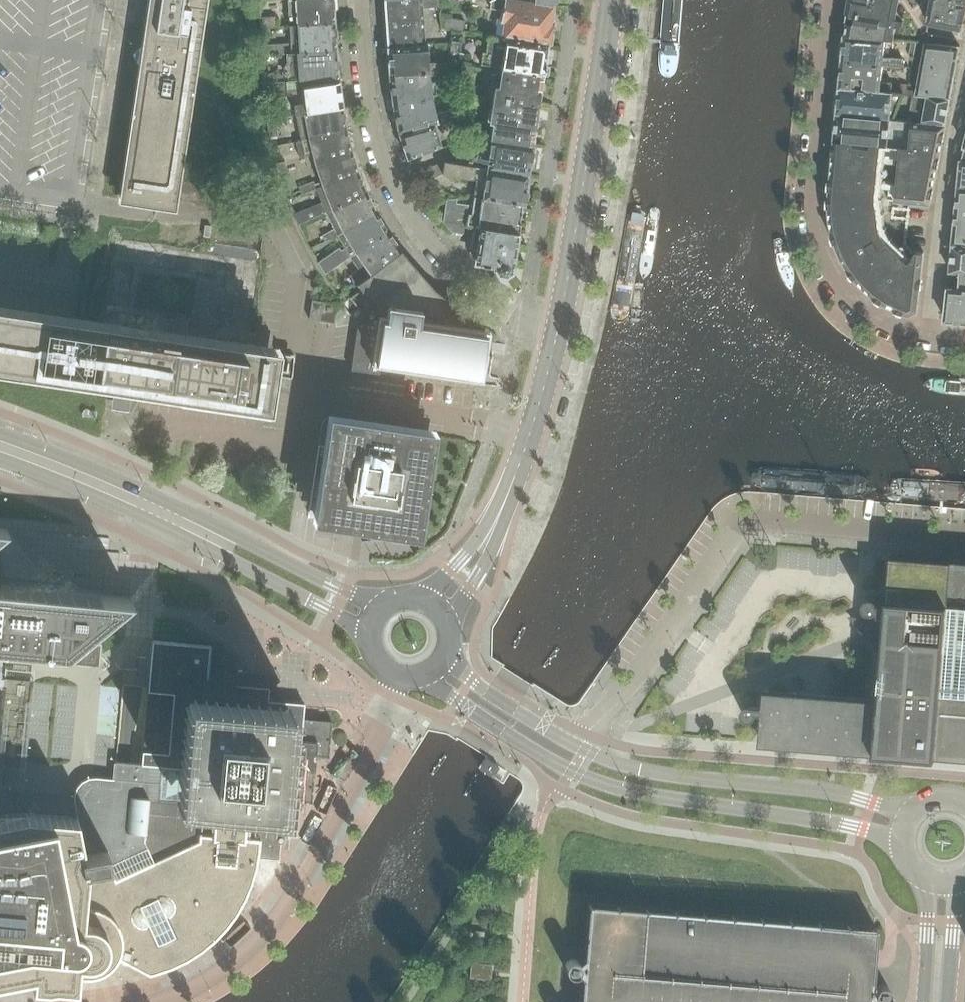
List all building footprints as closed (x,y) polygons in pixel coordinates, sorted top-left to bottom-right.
[(122,199),(173,207),(204,0),(151,0),(122,199)] [(335,22),(333,0),(287,0),(289,24),(334,22),(335,22)] [(385,23),(423,20),(422,8),(439,7),(438,0),(384,0),(385,23)] [(551,6),(549,5),(517,0),(490,0),(489,8),(501,10),(499,18),(496,17),(493,37),(547,45),(550,27),(548,27),(548,26),(549,20),(549,19),(551,6)] [(657,35),(676,36),(680,0),(660,0),(657,35)] [(846,21),(848,24),(846,35),(886,40),(895,40),(896,32),(895,32),(896,27),(900,27),(904,24),(905,20),(897,19),(900,0),(850,0),(846,21)] [(962,29),(963,29),(964,18),(964,0),(930,0),(926,22),(927,22),(962,29)] [(462,32),(464,21),(450,18),(451,15),(439,13),(440,28),(462,32)] [(259,26),(276,25),(275,16),(259,17),(259,26)] [(387,47),(397,46),(425,44),(423,20),(385,23),(387,47)] [(262,55),(288,53),(336,50),(335,22),(334,22),(289,24),(290,43),(261,45),(262,55)] [(886,40),(846,35),(845,35),(843,62),(883,66),(901,67),(902,59),(884,57),(886,40)] [(493,37),(487,36),(485,52),(481,52),(480,66),(497,69),(543,75),(545,64),(547,45),(493,37)] [(450,51),(460,52),(461,43),(452,41),(450,51)] [(960,47),(927,43),(925,43),(920,69),(955,73),(960,47)] [(397,46),(387,47),(388,66),(389,75),(449,71),(448,61),(428,63),(426,44),(425,44),(397,46)] [(288,72),(263,74),(263,83),(306,79),(338,77),(336,50),(288,53),(288,72)] [(843,62),(840,88),(850,88),(891,92),(892,82),(882,81),(883,66),(843,62)] [(652,67),(644,126),(664,129),(672,69),(652,67)] [(490,106),(490,107),(491,107),(491,111),(513,115),(515,101),(538,104),(540,94),(543,75),(497,69),(494,86),(493,86),(490,106)] [(927,97),(927,96),(950,98),(955,73),(920,69),(916,96),(927,97)] [(449,71),(389,75),(392,104),(431,97),(429,81),(450,79),(449,71)] [(342,107),(339,82),(307,86),(306,79),(263,83),(264,97),(293,95),(295,114),(297,114),(342,107)] [(906,92),(907,84),(897,83),(896,91),(906,92)] [(840,88),(838,114),(848,115),(891,120),(894,93),(891,92),(850,88),(840,88)] [(912,96),(909,117),(918,119),(922,97),(912,96)] [(950,98),(927,96),(927,97),(923,120),(945,122),(950,98)] [(392,104),(398,133),(408,130),(433,123),(437,122),(438,122),(456,118),(454,109),(435,114),(431,97),(392,104)] [(489,138),(490,138),(523,144),(532,145),(534,129),(535,129),(536,117),(538,105),(538,104),(515,101),(513,115),(491,111),(491,107),(490,107),(488,122),(491,123),(489,138)] [(342,107),(297,114),(301,140),(346,130),(346,129),(342,107)] [(838,114),(835,141),(909,148),(911,122),(891,120),(848,115),(838,114)] [(278,136),(275,118),(267,119),(266,119),(269,137),(270,137),(278,136)] [(408,130),(398,133),(407,158),(416,155),(441,146),(436,132),(440,131),(438,122),(437,122),(433,123),(408,130)] [(830,191),(830,195),(830,198),(830,206),(830,213),(831,219),(831,222),(832,228),(834,234),(836,242),(837,245),(838,248),(839,248),(841,249),(847,262),(847,265),(848,268),(849,268),(851,270),(855,277),(860,282),(864,286),(864,287),(866,289),(871,292),(876,297),(882,301),(885,303),(886,304),(888,305),(909,313),(909,314),(917,310),(917,309),(924,252),(917,251),(916,252),(912,260),(909,263),(887,242),(881,230),(876,198),(880,156),(899,157),(896,188),(888,188),(887,199),(910,202),(930,204),(938,162),(940,151),(945,126),(923,124),(911,122),(909,148),(835,141),(835,142),(833,166),(832,169),(833,169),(832,174),(831,189),(831,191),(830,191)] [(314,162),(351,151),(346,130),(301,140),(295,141),(299,157),(312,154),(314,162)] [(533,145),(532,145),(523,144),(490,138),(490,139),(486,139),(486,138),(482,137),(479,156),(487,158),(485,168),(527,175),(529,164),(530,164),(533,145)] [(640,150),(630,209),(650,212),(660,153),(640,150)] [(351,151),(314,162),(315,164),(318,174),(320,181),(315,183),(314,180),(298,186),(301,194),(316,188),(358,172),(352,151),(351,151)] [(456,163),(474,166),(476,154),(458,151),(456,163)] [(287,172),(285,161),(276,164),(278,174),(279,174),(287,172)] [(422,169),(413,173),(414,174),(419,184),(428,180),(441,173),(443,161),(422,169)] [(443,161),(441,173),(476,179),(473,196),(474,197),(523,204),(526,185),(525,185),(527,175),(485,168),(474,166),(456,163),(443,161)] [(321,202),(293,213),(297,225),(325,212),(366,193),(367,193),(358,172),(316,188),(321,202)] [(953,244),(964,245),(964,187),(959,186),(956,211),(953,244)] [(333,228),(321,235),(324,241),(336,235),(376,213),(377,212),(367,193),(366,193),(325,212),(333,228)] [(457,199),(446,200),(443,221),(464,224),(464,225),(473,226),(518,233),(520,222),(519,222),(522,204),(523,205),(523,204),(474,197),(472,206),(456,204),(457,199)] [(317,261),(324,273),(349,256),(388,231),(377,213),(336,235),(343,247),(340,249),(338,246),(317,261)] [(463,233),(464,225),(464,224),(443,221),(443,222),(451,231),(463,233)] [(517,238),(518,233),(473,226),(469,253),(473,258),(473,259),(475,259),(475,260),(477,264),(477,263),(488,265),(487,267),(494,268),(493,269),(498,275),(505,276),(506,277),(512,272),(514,255),(515,255),(518,239),(517,238)] [(388,232),(349,256),(358,270),(348,277),(354,285),(355,284),(401,250),(388,232)] [(950,271),(960,272),(961,272),(964,273),(964,245),(953,244),(950,271)] [(401,250),(355,284),(359,289),(349,297),(362,315),(358,318),(351,370),(379,374),(380,365),(482,381),(485,361),(484,361),(486,351),(478,350),(479,340),(481,341),(482,331),(480,330),(419,321),(420,312),(450,317),(452,304),(434,290),(426,279),(415,267),(401,250)] [(945,320),(964,322),(964,273),(961,272),(959,288),(958,289),(948,287),(945,320)] [(337,303),(321,301),(312,300),(309,319),(334,323),(337,303)] [(67,379),(106,385),(115,386),(132,389),(142,390),(266,409),(270,409),(278,351),(279,347),(256,344),(247,343),(103,321),(84,318),(0,306),(0,369),(67,379)] [(964,402),(964,382),(944,379),(942,399),(964,402)] [(316,519),(355,525),(368,527),(367,530),(366,539),(367,539),(369,539),(370,539),(372,539),(373,539),(375,539),(377,539),(378,539),(379,532),(380,529),(417,534),(418,525),(419,520),(425,476),(432,433),(331,418),(325,461),(316,519)] [(818,493),(878,498),(879,478),(820,473),(818,493)] [(902,500),(961,504),(963,484),(903,480),(902,500)] [(689,501),(655,550),(672,561),(706,512),(689,501)] [(891,554),(887,608),(878,599),(879,598),(878,596),(875,596),(873,595),(871,595),(868,596),(866,598),(865,600),(864,603),(864,605),(865,607),(868,610),(870,611),(872,611),(874,611),(876,611),(878,610),(880,612),(879,612),(884,618),(886,620),(885,632),(884,641),(882,658),(879,698),(870,697),(764,689),(763,704),(751,703),(749,703),(748,703),(745,705),(744,706),(743,708),(742,710),(742,713),(743,715),(744,718),(746,719),(748,719),(750,720),(753,719),(755,718),(757,717),(758,715),(758,713),(759,710),(758,709),(763,710),(760,744),(866,752),(875,753),(964,759),(964,560),(891,554)] [(95,655),(97,631),(92,630),(131,598),(0,586),(0,646),(95,655)] [(886,620),(884,618),(856,616),(847,616),(865,637),(874,648),(882,658),(884,641),(885,632),(886,620)] [(152,640),(141,763),(183,767),(179,813),(298,823),(298,821),(301,785),(314,786),(317,757),(329,758),(333,721),(317,719),(307,719),(304,718),(305,708),(305,703),(269,700),(270,689),(271,683),(271,680),(270,678),(269,677),(268,677),(260,676),(259,686),(252,686),(252,681),(236,680),(236,684),(207,682),(208,662),(209,662),(209,655),(213,655),(214,650),(214,649),(213,648),(212,647),(211,646),(210,646),(206,645),(152,640)] [(499,767),(485,758),(479,769),(493,777),(499,767)] [(119,959),(121,953),(121,944),(119,936),(114,929),(106,919),(93,912),(95,890),(117,883),(108,863),(91,867),(77,818),(26,813),(0,814),(0,984),(31,982),(31,985),(47,987),(54,986),(77,988),(78,977),(80,978),(84,978),(89,978),(94,977),(97,977),(100,976),(103,974),(106,973),(109,970),(111,969),(114,966),(115,964),(117,962),(119,959)] [(871,1001),(876,998),(877,999),(879,1000),(880,1000),(882,1000),(884,1000),(885,1000),(887,998),(888,997),(889,997),(889,995),(890,994),(890,993),(890,992),(890,990),(889,990),(889,988),(887,986),(886,985),(885,985),(884,984),(883,984),(881,984),(880,984),(878,985),(877,985),(877,986),(873,981),(874,966),(874,959),(875,952),(877,927),(588,903),(587,925),(586,935),(585,947),(584,958),(579,962),(578,960),(576,960),(575,959),(574,959),(573,959),(572,959),(570,960),(568,961),(567,962),(566,964),(565,966),(565,967),(565,968),(565,969),(566,970),(567,972),(567,973),(569,974),(571,975),(572,975),(573,975),(576,975),(577,974),(578,973),(582,978),(581,992),(581,999),(580,1001),(871,1001)] [(492,964),(471,962),(470,977),(491,979),(492,964)]
